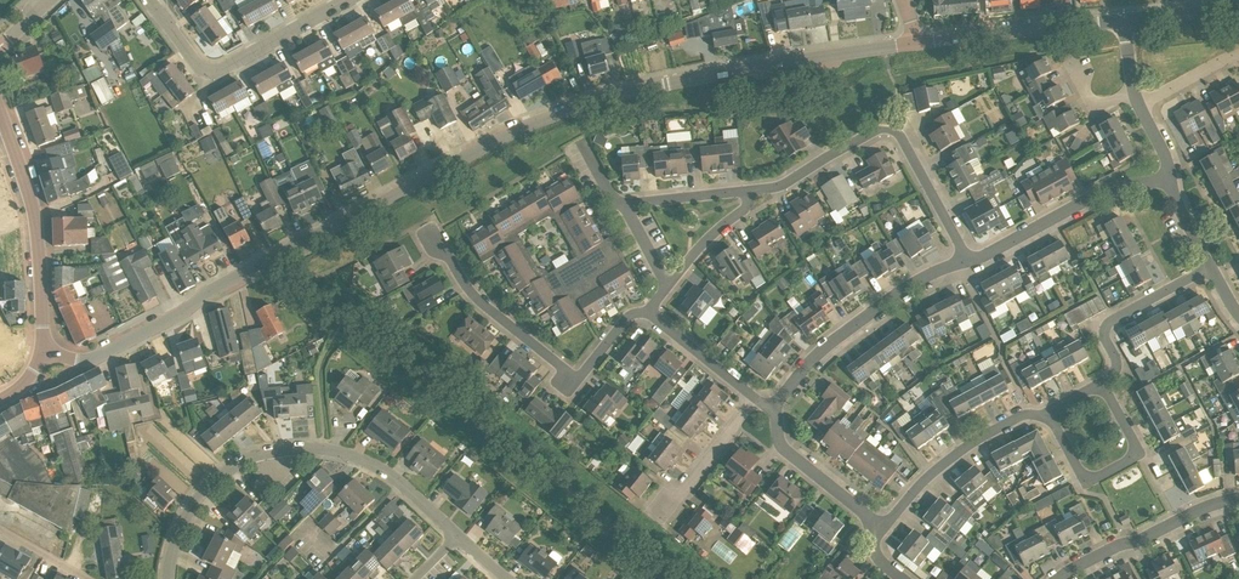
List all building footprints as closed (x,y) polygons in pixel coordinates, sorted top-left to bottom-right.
[(100,0),(80,0),(96,21),(101,17),(107,25),(91,36),(102,52),(111,46),(122,69),(132,65),(116,31),(118,31),(109,11),(100,0)] [(115,7),(122,2),(120,0),(100,0),(109,11),(118,31),(127,24),(115,7)] [(186,10),(199,0),(178,0),(186,10)] [(218,0),(225,13),(231,10),(226,0),(218,0)] [(231,10),(238,6),(234,0),(226,0),(231,10)] [(255,3),(264,19),(279,10),(273,0),(261,0),(255,3)] [(419,5),(413,8),(409,0),(398,0),(391,4),(400,19),(404,26),(418,18),(428,36),(434,31),(428,21),(420,8),(419,5)] [(427,4),(420,8),(428,21),(435,18),(432,12),(445,4),(443,0),(425,0),(427,4)] [(561,8),(559,0),(551,0),(554,9),(561,8)] [(570,5),(571,11),(578,9),(577,4),(578,3),(577,0),(568,0),(570,5)] [(595,13),(601,11),(599,1),(604,0),(592,0),(595,13)] [(691,1),(694,15),(703,13),(702,9),(701,9),(698,0),(695,0),(691,1)] [(809,8),(806,9),(805,0),(785,4),(786,11),(790,30),(808,27),(808,29),(827,25),(822,0),(807,0),(809,8)] [(831,6),(838,5),(839,11),(844,10),(846,21),(856,19),(853,0),(830,0),(831,6)] [(856,19),(866,18),(865,8),(871,7),(870,0),(873,0),(853,0),(856,19)] [(935,18),(941,18),(940,16),(941,16),(941,17),(943,19),(947,19),(949,16),(978,13),(977,0),(933,0),(935,18)] [(991,13),(1011,11),(1010,2),(1015,2),(1015,0),(990,0),(991,13)] [(1021,10),(1040,8),(1039,0),(1020,0),(1021,10)] [(790,30),(786,11),(785,4),(772,6),(771,2),(758,4),(766,31),(776,29),(776,33),(790,30)] [(255,3),(240,12),(248,27),(264,19),(255,3)] [(391,4),(376,12),(385,27),(400,19),(391,4)] [(715,13),(699,19),(702,37),(713,35),(715,49),(739,44),(733,13),(732,7),(715,13)] [(207,9),(193,20),(203,33),(217,22),(207,9)] [(674,23),(680,17),(676,12),(670,18),(674,23)] [(373,34),(374,33),(365,18),(350,26),(363,49),(377,41),(376,40),(373,34)] [(635,21),(615,26),(618,39),(630,36),(638,34),(635,21)] [(217,22),(203,33),(214,47),(228,36),(217,22)] [(350,26),(335,35),(344,50),(345,50),(348,56),(342,60),(349,73),(355,69),(351,60),(357,57),(356,56),(364,51),(363,49),(350,26)] [(438,39),(445,38),(443,30),(436,31),(438,39)] [(682,31),(667,35),(671,47),(686,42),(682,31)] [(534,43),(540,39),(536,32),(522,40),(534,61),(541,56),(534,43)] [(56,42),(63,38),(60,33),(53,36),(56,42)] [(396,47),(389,33),(383,37),(391,50),(396,47)] [(467,33),(460,36),(464,42),(470,39),(467,33)] [(377,41),(384,53),(391,50),(383,37),(376,40),(377,41)] [(614,53),(611,43),(607,38),(606,39),(602,40),(599,41),(600,45),(593,47),(585,50),(587,60),(588,66),(592,77),(609,72),(605,56),(614,53)] [(318,65),(321,71),(323,73),(337,65),(343,76),(340,77),(346,89),(355,84),(349,73),(342,60),(336,63),(324,41),(317,45),(316,43),(314,42),(309,45),(308,47),(309,49),(318,65)] [(491,46),(482,52),(495,74),(504,69),(491,46)] [(36,47),(26,50),(28,54),(18,58),(18,57),(17,57),(17,58),(9,61),(10,64),(9,64),(10,69),(12,69),(14,76),(22,73),(23,75),(43,68),(36,47)] [(172,54),(168,48),(165,50),(164,55),(166,58),(172,54)] [(294,58),(302,73),(318,65),(309,49),(294,58)] [(1042,78),(1052,72),(1045,59),(1026,70),(1029,77),(1023,80),(1030,93),(1045,85),(1042,78)] [(553,61),(541,68),(538,63),(534,65),(535,66),(537,70),(538,70),(547,85),(561,77),(553,61)] [(96,64),(83,70),(89,82),(101,76),(96,64)] [(284,64),(268,72),(277,88),(281,94),(294,87),(290,80),(292,79),(284,64)] [(171,90),(185,79),(174,65),(156,79),(152,73),(140,82),(144,88),(152,82),(163,95),(171,90)] [(451,66),(437,74),(447,93),(461,85),(451,66)] [(547,85),(538,70),(537,70),(535,66),(531,68),(533,73),(512,85),(521,100),(547,85)] [(383,73),(388,78),(395,72),(391,67),(383,73)] [(994,81),(998,80),(996,73),(1004,71),(1004,67),(992,70),(994,81)] [(499,89),(502,87),(493,72),(490,68),(475,76),(486,95),(483,97),(496,117),(511,106),(499,89)] [(351,73),(356,83),(362,80),(356,70),(351,73)] [(68,78),(72,87),(84,80),(79,72),(68,78)] [(277,88),(268,72),(253,81),(262,96),(277,88)] [(105,78),(92,85),(103,106),(115,100),(105,78)] [(195,93),(185,79),(171,90),(163,95),(174,109),(195,93)] [(305,90),(308,96),(314,92),(307,79),(301,83),(305,90)] [(1235,111),(1235,113),(1238,111),(1238,88),(1235,79),(1227,83),(1228,85),(1222,88),(1235,111)] [(240,82),(226,90),(234,106),(249,98),(240,82)] [(88,97),(84,85),(51,96),(57,114),(74,109),(72,102),(88,97)] [(1045,85),(1030,93),(1037,106),(1043,102),(1047,109),(1066,98),(1059,86),(1049,91),(1045,85)] [(936,88),(926,90),(926,88),(915,90),(915,93),(904,95),(907,113),(908,113),(908,111),(919,108),(920,113),(930,111),(931,118),(932,118),(930,106),(940,104),(936,88)] [(1222,88),(1210,94),(1214,101),(1207,105),(1223,134),(1225,133),(1224,120),(1222,118),(1235,111),(1222,88)] [(226,90),(210,99),(219,114),(234,106),(226,90)] [(305,90),(298,94),(306,109),(313,105),(308,96),(305,90)] [(443,97),(428,105),(425,99),(413,106),(422,123),(434,117),(441,129),(457,121),(443,97)] [(496,117),(483,97),(462,112),(466,118),(465,118),(474,132),(496,117)] [(954,99),(946,104),(950,111),(958,106),(954,99)] [(1199,100),(1186,107),(1199,130),(1205,127),(1214,144),(1220,140),(1199,100)] [(260,106),(267,118),(273,115),(266,102),(260,106)] [(330,105),(320,111),(323,117),(325,116),(330,126),(339,121),(330,105)] [(58,126),(52,128),(48,115),(54,114),(51,106),(28,115),(39,147),(56,141),(55,139),(62,137),(58,126)] [(260,106),(254,109),(261,122),(267,118),(260,106)] [(1186,107),(1174,114),(1192,147),(1198,143),(1193,134),(1199,130),(1186,107)] [(416,132),(403,108),(387,117),(388,118),(392,126),(382,131),(390,146),(393,145),(401,161),(418,152),(409,136),(416,132)] [(1073,111),(1063,117),(1059,109),(1043,118),(1051,131),(1057,127),(1061,134),(1080,124),(1073,111)] [(959,126),(951,112),(931,123),(936,133),(930,136),(934,143),(936,142),(941,152),(960,141),(953,129),(959,126)] [(1028,124),(1021,112),(1012,117),(1019,129),(1028,124)] [(752,121),(743,116),(739,123),(747,128),(752,121)] [(1115,118),(1100,126),(1099,124),(1091,128),(1095,134),(1102,130),(1106,139),(1122,130),(1115,118)] [(1038,128),(1044,125),(1041,120),(1035,123),(1038,128)] [(802,141),(810,136),(801,122),(793,127),(790,123),(770,136),(780,152),(784,149),(786,150),(790,157),(805,147),(802,141)] [(197,124),(190,128),(198,141),(204,137),(201,131),(197,124)] [(356,130),(352,124),(344,128),(348,134),(356,130)] [(204,137),(213,132),(210,126),(201,131),(204,137)] [(233,152),(220,128),(214,131),(227,156),(233,152)] [(78,129),(64,133),(67,143),(70,142),(77,140),(82,138),(78,129)] [(363,140),(357,129),(356,130),(348,134),(347,135),(355,148),(355,149),(363,145),(369,158),(368,159),(377,175),(393,166),(375,134),(368,138),(363,140)] [(1106,139),(1113,151),(1129,142),(1122,130),(1106,139)] [(597,134),(594,142),(603,146),(606,138),(597,134)] [(212,137),(200,141),(205,154),(217,149),(212,137)] [(741,158),(741,154),(739,138),(724,140),(724,137),(715,138),(716,148),(719,173),(727,172),(727,170),(734,169),(734,168),(732,156),(740,155),(741,158)] [(980,148),(988,143),(984,137),(976,142),(980,148)] [(1083,141),(1077,137),(1070,148),(1077,152),(1083,141)] [(669,153),(672,178),(680,178),(680,175),(687,174),(686,161),(693,160),(694,163),(692,143),(692,141),(668,143),(668,146),(669,153)] [(41,177),(41,178),(45,192),(66,185),(62,172),(65,171),(65,170),(61,157),(69,154),(74,153),(74,152),(72,147),(70,142),(67,143),(48,150),(51,160),(40,164),(44,177),(41,177)] [(702,159),(703,172),(711,171),(711,174),(719,173),(716,148),(708,149),(707,142),(692,143),(694,163),(694,160),(702,159)] [(1100,142),(1092,146),(1095,153),(1103,149),(1100,142)] [(1113,151),(1117,159),(1111,163),(1114,170),(1122,166),(1120,163),(1135,155),(1129,142),(1113,151)] [(954,180),(973,169),(969,162),(973,160),(974,157),(967,145),(950,155),(954,163),(947,167),(954,180)] [(622,158),(625,184),(633,183),(633,180),(640,179),(639,169),(639,166),(647,166),(645,148),(645,146),(630,148),(631,158),(622,158)] [(656,165),(656,167),(657,177),(664,177),(664,179),(672,178),(669,153),(668,146),(649,148),(645,148),(647,166),(656,165)] [(95,150),(99,160),(105,159),(101,148),(95,150)] [(1229,162),(1225,154),(1222,148),(1214,151),(1215,154),(1200,162),(1207,174),(1222,166),(1229,162)] [(896,173),(885,152),(867,161),(872,169),(868,171),(867,169),(856,175),(864,189),(879,181),(879,182),(896,173)] [(122,153),(110,159),(121,179),(133,173),(122,153)] [(283,154),(277,156),(281,164),(287,161),(283,154)] [(238,155),(231,158),(234,165),(241,161),(238,155)] [(160,165),(167,179),(181,172),(174,158),(160,165)] [(365,168),(361,160),(348,165),(342,168),(341,166),(331,171),(343,195),(372,182),(365,168)] [(1044,172),(1058,197),(1072,189),(1069,183),(1076,179),(1065,160),(1044,172)] [(1058,197),(1044,172),(1043,172),(1040,166),(1027,174),(1030,179),(1022,183),(1033,202),(1039,199),(1043,205),(1058,197)] [(1238,168),(1227,175),(1222,166),(1207,174),(1213,187),(1238,173),(1238,168)] [(325,188),(315,167),(302,174),(307,183),(299,187),(310,210),(319,206),(318,203),(323,201),(318,191),(325,188)] [(150,169),(142,172),(146,179),(153,176),(150,169)] [(1004,180),(1000,172),(996,171),(990,174),(990,177),(984,176),(981,175),(977,177),(973,169),(954,180),(961,193),(968,189),(973,197),(987,190),(1004,180)] [(299,187),(292,171),(275,179),(273,180),(283,205),(284,207),(291,204),(296,214),(301,212),(302,214),(310,210),(299,187)] [(1238,178),(1238,173),(1213,187),(1220,199),(1236,191),(1231,182),(1238,178)] [(66,185),(45,192),(49,205),(70,199),(69,196),(84,192),(92,187),(88,175),(80,180),(77,181),(76,182),(66,185)] [(136,175),(113,186),(115,191),(132,183),(138,194),(144,190),(136,175)] [(597,313),(605,309),(607,312),(616,307),(611,299),(620,294),(618,291),(626,286),(627,290),(636,284),(613,245),(605,250),(602,244),(606,241),(606,240),(604,241),(599,233),(596,235),(591,227),(595,225),(584,208),(581,210),(579,206),(584,203),(568,177),(559,182),(561,185),(554,190),(552,187),(543,192),(540,186),(531,192),(533,195),(525,200),(524,196),(506,207),(508,210),(500,215),(499,211),(490,217),(493,222),(484,227),(486,230),(478,235),(477,231),(468,237),(483,263),(495,256),(500,265),(503,263),(508,270),(504,272),(515,290),(518,288),(520,292),(522,291),(527,299),(531,297),(535,305),(532,307),(537,316),(548,310),(553,318),(556,316),(560,324),(557,326),(563,335),(589,319),(590,322),(599,317),(597,313)] [(842,177),(824,188),(831,200),(828,201),(834,211),(843,205),(845,207),(856,200),(842,177)] [(283,205),(273,180),(272,179),(261,184),(269,200),(261,204),(266,214),(258,217),(261,222),(266,233),(283,225),(277,215),(274,209),(283,205)] [(995,196),(991,198),(987,190),(973,197),(977,205),(965,211),(972,223),(1000,208),(1001,207),(995,196)] [(104,191),(98,194),(104,207),(110,204),(104,191)] [(1223,205),(1227,211),(1229,210),(1238,205),(1238,196),(1236,191),(1220,199),(1223,205)] [(1025,194),(1018,198),(1024,211),(1032,207),(1025,194)] [(815,221),(825,215),(812,195),(793,206),(796,211),(786,216),(799,235),(817,224),(815,221)] [(244,197),(235,202),(244,221),(253,217),(244,197)] [(865,203),(859,207),(865,217),(871,213),(865,203)] [(89,245),(89,239),(88,228),(88,220),(94,219),(94,210),(91,204),(78,205),(79,220),(54,221),(55,246),(89,245)] [(183,211),(188,222),(205,215),(200,204),(183,211)] [(1229,210),(1236,222),(1238,220),(1238,205),(1229,210)] [(890,211),(893,216),(898,212),(895,207),(890,211)] [(14,220),(12,208),(0,210),(0,223),(14,220)] [(226,219),(229,218),(224,208),(215,213),(225,231),(224,231),(235,251),(242,247),(244,247),(248,246),(248,243),(251,242),(241,222),(230,228),(226,219)] [(972,223),(979,236),(998,225),(1001,231),(1010,226),(1004,216),(1000,208),(972,223)] [(1128,229),(1121,217),(1105,225),(1104,223),(1097,227),(1100,234),(1107,230),(1112,238),(1128,229)] [(176,243),(188,267),(206,257),(190,228),(189,228),(184,218),(166,228),(175,244),(176,243)] [(785,236),(774,219),(772,220),(772,219),(767,222),(767,223),(752,233),(757,240),(750,244),(759,258),(771,251),(768,247),(785,236)] [(917,230),(912,233),(925,254),(936,247),(930,236),(936,232),(928,219),(922,223),(925,229),(919,232),(917,230)] [(16,232),(14,220),(0,223),(0,235),(16,232)] [(219,242),(220,242),(219,240),(218,241),(214,233),(210,227),(201,232),(197,224),(190,228),(206,257),(222,248),(219,242)] [(1112,238),(1116,246),(1119,250),(1134,242),(1128,229),(1112,238)] [(925,254),(912,233),(900,240),(899,237),(893,241),(901,254),(907,251),(912,259),(919,254),(921,257),(925,254)] [(140,240),(146,251),(153,247),(147,236),(140,240)] [(92,255),(102,255),(115,254),(107,238),(92,239),(92,245),(92,255)] [(893,241),(886,245),(889,250),(884,254),(882,251),(876,254),(890,276),(901,269),(895,258),(901,254),(893,241)] [(1050,248),(1059,266),(1070,259),(1061,242),(1050,248)] [(1120,254),(1125,262),(1125,263),(1138,255),(1138,256),(1141,254),(1134,242),(1119,250),(1116,246),(1111,250),(1115,257),(1120,254)] [(196,286),(175,246),(160,254),(181,294),(196,286)] [(379,272),(377,273),(389,293),(405,284),(399,272),(412,265),(408,258),(409,257),(403,247),(380,260),(374,264),(379,272)] [(1039,254),(1048,272),(1059,266),(1050,248),(1039,254)] [(19,261),(18,249),(0,251),(0,263),(19,261)] [(751,260),(743,265),(733,249),(717,259),(722,266),(719,268),(724,276),(727,275),(732,282),(742,276),(747,283),(761,275),(751,260)] [(153,265),(144,250),(121,262),(143,304),(157,296),(143,270),(153,265)] [(1115,257),(1111,250),(1105,253),(1107,257),(1109,260),(1115,257)] [(111,295),(130,285),(115,254),(102,255),(107,265),(98,269),(111,295)] [(814,254),(806,259),(808,263),(809,263),(814,270),(821,265),(814,254)] [(890,276),(876,254),(865,261),(864,259),(857,263),(865,276),(872,272),(877,280),(884,276),(886,278),(890,276)] [(1039,254),(1027,260),(1041,284),(1052,278),(1048,272),(1039,254)] [(1122,264),(1123,264),(1126,271),(1129,276),(1145,268),(1138,256),(1138,255),(1125,263),(1125,262),(1122,264)] [(20,273),(19,261),(0,263),(0,275),(20,273)] [(865,276),(857,263),(851,267),(852,269),(847,273),(844,269),(839,272),(854,298),(866,291),(859,280),(865,276)] [(801,268),(804,274),(810,270),(807,264),(801,268)] [(1003,273),(1013,291),(1016,297),(1027,291),(1031,298),(1038,294),(1027,275),(1020,278),(1014,267),(1003,273)] [(1111,278),(1119,274),(1115,267),(1108,271),(1108,272),(1111,278)] [(1145,268),(1129,276),(1134,284),(1126,288),(1130,295),(1138,291),(1136,288),(1152,280),(1145,268)] [(90,269),(54,269),(54,293),(53,293),(53,294),(81,281),(90,278),(90,269)] [(839,272),(838,270),(820,281),(822,285),(830,298),(836,294),(841,302),(849,297),(850,300),(854,298),(839,272)] [(1013,291),(1003,273),(992,279),(1005,303),(1016,297),(1013,291)] [(433,298),(445,291),(437,276),(413,289),(418,297),(414,299),(422,314),(437,306),(433,298)] [(781,279),(776,282),(783,291),(788,288),(781,279)] [(992,279),(981,285),(987,297),(981,300),(989,315),(990,315),(997,311),(995,308),(1005,303),(992,279)] [(87,295),(81,281),(53,294),(62,312),(81,303),(89,300),(87,295)] [(0,283),(0,296),(5,297),(5,299),(7,299),(7,301),(14,301),(14,313),(25,314),(26,302),(26,283),(0,283)] [(708,284),(702,291),(695,285),(689,293),(692,295),(679,310),(689,318),(692,314),(699,320),(710,306),(712,309),(723,296),(708,284)] [(96,288),(99,294),(105,292),(102,286),(102,285),(96,288)] [(1109,289),(1103,292),(1106,298),(1112,294),(1109,289)] [(832,308),(820,292),(810,299),(809,302),(812,306),(805,311),(818,329),(830,320),(825,313),(832,308)] [(968,298),(961,302),(958,296),(947,301),(956,319),(958,325),(969,320),(968,317),(976,313),(968,298)] [(1093,300),(1100,313),(1107,309),(1099,296),(1093,300)] [(1201,296),(1189,303),(1198,319),(1206,314),(1210,321),(1216,318),(1212,310),(1210,311),(1201,296)] [(389,297),(382,301),(387,310),(394,305),(389,297)] [(1072,299),(1065,303),(1068,307),(1075,304),(1072,299)] [(1087,303),(1094,316),(1100,313),(1093,300),(1087,303)] [(956,319),(947,301),(936,307),(945,325),(956,319)] [(1058,301),(1048,306),(1051,313),(1061,308),(1058,301)] [(81,303),(62,312),(78,346),(97,337),(81,303)] [(1087,303),(1080,306),(1088,320),(1094,316),(1087,303)] [(1177,309),(1192,337),(1195,335),(1189,323),(1198,319),(1189,303),(1177,309)] [(249,333),(252,348),(262,344),(267,341),(267,342),(285,332),(272,306),(258,313),(265,328),(261,330),(249,333)] [(1080,306),(1064,315),(1073,332),(1080,329),(1078,325),(1088,320),(1080,306)] [(945,325),(936,307),(924,313),(927,317),(918,321),(924,334),(928,342),(935,338),(948,332),(945,325)] [(236,336),(228,308),(210,313),(223,359),(230,357),(236,355),(238,362),(242,360),(242,353),(240,354),(236,336)] [(1177,309),(1165,316),(1173,332),(1182,327),(1187,336),(1188,339),(1192,337),(1177,309)] [(818,329),(805,311),(798,316),(796,312),(792,312),(783,319),(795,335),(802,330),(807,337),(818,329)] [(6,316),(10,325),(16,321),(12,313),(6,316)] [(746,313),(743,316),(748,322),(752,318),(746,313)] [(1151,320),(1166,347),(1170,345),(1163,334),(1171,329),(1173,332),(1165,316),(1163,313),(1151,320)] [(793,340),(784,328),(776,317),(770,325),(770,331),(762,341),(767,346),(786,361),(789,358),(787,356),(792,349),(788,346),(793,340)] [(495,339),(469,318),(456,335),(465,342),(465,341),(482,354),(495,339)] [(1028,319),(1018,325),(1020,329),(1019,329),(1021,333),(1033,327),(1028,319)] [(1139,327),(1147,343),(1156,338),(1162,349),(1166,347),(1151,320),(1139,327)] [(924,334),(918,321),(915,323),(923,335),(924,334)] [(8,322),(3,324),(7,331),(11,328),(8,322)] [(897,331),(909,347),(919,340),(907,324),(897,331)] [(1048,324),(1042,327),(1044,333),(1051,329),(1048,324)] [(976,331),(982,341),(992,335),(986,325),(976,331)] [(959,327),(955,329),(958,336),(963,334),(959,327)] [(1042,327),(1035,331),(1038,336),(1044,333),(1042,327)] [(1147,343),(1139,327),(1126,333),(1134,349),(1132,350),(1136,358),(1143,354),(1139,347),(1147,343)] [(721,342),(727,347),(736,336),(730,331),(721,342)] [(897,331),(887,339),(899,355),(909,347),(897,331)] [(252,348),(249,333),(241,335),(245,350),(241,351),(242,353),(242,360),(243,363),(246,375),(258,372),(256,366),(252,348)] [(1007,333),(1000,337),(1004,343),(1011,339),(1010,339),(1007,333)] [(657,346),(644,336),(634,349),(627,343),(616,358),(629,368),(637,358),(643,363),(657,346)] [(736,336),(727,347),(732,352),(742,340),(736,336)] [(15,356),(20,345),(0,337),(0,350),(15,356)] [(1028,342),(1025,337),(1019,340),(1022,345),(1028,342)] [(877,346),(889,362),(899,355),(887,339),(877,346)] [(198,340),(179,347),(184,363),(183,363),(186,372),(178,374),(179,380),(182,389),(182,391),(191,389),(188,375),(197,372),(206,368),(203,356),(198,340)] [(786,361),(767,346),(762,341),(761,340),(752,351),(753,351),(758,356),(778,372),(786,361)] [(1056,354),(1066,371),(1077,365),(1068,347),(1064,341),(1053,347),(1056,353),(1056,354)] [(1079,341),(1068,347),(1077,365),(1088,359),(1079,341)] [(312,356),(319,352),(315,344),(308,348),(312,356)] [(867,354),(879,370),(889,362),(877,346),(867,354)] [(660,351),(656,348),(648,357),(652,361),(660,351)] [(11,368),(15,356),(0,350),(0,363),(11,368)] [(922,356),(917,350),(913,352),(917,359),(922,356)] [(1217,372),(1237,361),(1231,350),(1219,356),(1216,350),(1201,359),(1207,370),(1214,366),(1217,372)] [(674,375),(683,365),(676,359),(677,358),(669,351),(656,367),(669,378),(652,398),(658,403),(661,405),(681,380),(674,375)] [(758,356),(753,351),(744,361),(750,366),(767,380),(772,373),(775,375),(778,372),(758,356)] [(512,380),(526,362),(515,352),(506,364),(498,357),(489,368),(489,369),(487,371),(492,375),(494,373),(501,378),(505,374),(512,380)] [(917,359),(913,352),(909,355),(913,361),(917,359)] [(857,361),(869,377),(879,370),(867,354),(857,361)] [(1041,354),(1030,361),(1033,366),(1043,384),(1054,378),(1041,354)] [(1056,354),(1045,360),(1042,354),(1041,354),(1054,378),(1066,371),(1056,354)] [(177,371),(174,358),(164,363),(160,356),(142,365),(154,387),(178,374),(177,371)] [(490,365),(486,362),(478,356),(466,372),(477,381),(490,365)] [(959,359),(961,364),(968,361),(965,356),(959,359)] [(999,358),(992,361),(995,366),(1001,363),(999,358)] [(1030,361),(1019,366),(1014,358),(1008,361),(1023,389),(1029,386),(1031,390),(1043,384),(1033,366),(1030,361)] [(270,359),(256,366),(258,372),(273,365),(270,359)] [(961,364),(959,359),(952,362),(955,367),(961,364)] [(857,361),(847,369),(859,385),(869,377),(857,361)] [(1160,374),(1157,367),(1153,361),(1147,364),(1151,371),(1145,374),(1142,367),(1136,371),(1143,383),(1149,380),(1160,374)] [(1235,385),(1231,379),(1238,375),(1238,365),(1237,361),(1217,372),(1220,379),(1213,382),(1220,394),(1235,385)] [(533,377),(538,371),(526,362),(512,380),(519,385),(515,390),(520,393),(523,396),(522,397),(521,399),(526,403),(541,383),(533,377)] [(897,364),(893,367),(897,373),(902,370),(897,364)] [(119,404),(124,428),(125,428),(127,443),(135,441),(132,426),(129,413),(141,410),(142,417),(154,414),(149,396),(141,398),(139,389),(140,389),(135,366),(118,370),(126,402),(119,404)] [(999,373),(995,366),(982,373),(987,382),(996,398),(1009,391),(1006,386),(1012,383),(1005,370),(999,373)] [(889,370),(893,376),(897,373),(893,367),(889,370)] [(119,404),(109,406),(100,390),(108,386),(100,369),(85,376),(92,391),(91,392),(93,397),(96,409),(98,408),(100,418),(108,416),(112,431),(124,428),(119,404)] [(1180,369),(1175,372),(1179,378),(1184,376),(1180,369)] [(290,397),(289,388),(281,389),(268,390),(267,375),(258,376),(261,390),(262,396),(267,410),(275,409),(276,420),(292,418),(290,397)] [(64,387),(72,402),(80,398),(91,419),(97,416),(96,409),(93,397),(91,392),(92,391),(85,376),(64,387)] [(380,391),(364,378),(358,385),(348,377),(339,389),(342,392),(336,400),(350,411),(359,399),(368,406),(380,391)] [(699,400),(708,408),(716,414),(720,409),(717,407),(722,400),(717,397),(722,391),(708,379),(703,385),(700,382),(690,393),(699,400)] [(877,379),(873,382),(878,388),(882,385),(877,379)] [(873,382),(869,385),(874,391),(878,388),(873,382)] [(987,382),(975,389),(983,405),(996,398),(987,382)] [(832,384),(822,397),(826,400),(838,409),(841,411),(843,409),(849,401),(851,399),(832,384)] [(313,385),(297,386),(298,396),(290,397),(292,418),(308,417),(307,407),(314,406),(313,385)] [(887,391),(882,385),(878,388),(883,394),(887,391)] [(1153,385),(1137,393),(1144,406),(1160,397),(1153,385)] [(1238,392),(1235,385),(1220,394),(1226,405),(1233,401),(1236,407),(1238,406),(1238,391),(1238,392)] [(958,419),(971,412),(962,396),(957,386),(945,393),(942,388),(935,392),(950,417),(956,414),(958,419)] [(38,397),(47,425),(49,431),(53,444),(56,443),(69,486),(88,480),(80,453),(93,449),(88,435),(76,439),(73,429),(68,412),(65,405),(72,402),(64,387),(57,390),(38,397)] [(628,401),(610,387),(604,395),(600,392),(594,400),(593,399),(584,408),(601,422),(607,414),(611,417),(619,408),(621,410),(628,401)] [(187,403),(198,400),(195,389),(184,392),(187,403)] [(983,405),(975,389),(962,395),(962,396),(971,412),(983,405)] [(1189,397),(1194,395),(1191,389),(1186,391),(1189,397)] [(911,397),(908,392),(902,396),(906,401),(911,397)] [(923,412),(939,434),(949,427),(945,420),(950,417),(935,392),(928,398),(933,405),(923,412)] [(678,411),(684,415),(703,430),(707,425),(704,423),(709,417),(704,413),(708,408),(699,400),(690,393),(677,410),(678,411)] [(385,398),(389,407),(397,403),(392,394),(385,398)] [(1144,406),(1150,419),(1166,410),(1173,406),(1166,394),(1160,397),(1144,406)] [(1194,395),(1189,397),(1188,398),(1191,404),(1198,401),(1194,395)] [(28,424),(30,423),(32,430),(40,427),(47,425),(38,397),(21,402),(22,406),(28,424)] [(240,406),(253,421),(263,413),(249,398),(240,406)] [(660,405),(652,398),(650,401),(647,399),(643,405),(649,410),(651,407),(654,409),(656,407),(657,409),(660,405)] [(573,420),(559,408),(555,414),(537,399),(527,411),(545,426),(544,427),(560,440),(566,431),(565,430),(573,420)] [(826,436),(836,423),(830,418),(838,409),(826,400),(808,422),(826,436)] [(219,411),(214,405),(210,408),(215,414),(219,411)] [(22,453),(31,451),(29,445),(36,442),(32,430),(30,423),(28,424),(22,406),(3,417),(3,416),(2,417),(22,453)] [(231,414),(243,429),(253,421),(240,406),(231,414)] [(1236,407),(1229,411),(1233,417),(1235,423),(1238,421),(1238,423),(1238,406),(1236,407)] [(206,412),(211,418),(215,414),(210,408),(206,412)] [(703,430),(684,415),(678,411),(671,420),(670,419),(671,418),(660,410),(660,411),(658,409),(652,416),(669,429),(668,430),(673,433),(684,442),(689,437),(691,439),(696,433),(699,435),(703,430)] [(1166,410),(1150,419),(1157,431),(1182,418),(1181,417),(1173,422),(1166,410)] [(383,411),(367,432),(374,438),(376,436),(395,451),(410,432),(383,411)] [(939,434),(923,412),(912,420),(929,442),(939,434)] [(898,419),(902,426),(913,419),(909,413),(898,419)] [(231,414),(221,422),(234,437),(243,429),(231,414)] [(854,434),(860,427),(865,421),(859,416),(852,424),(848,429),(847,428),(828,453),(836,459),(855,434),(854,434)] [(17,482),(26,483),(55,487),(45,464),(33,450),(31,451),(22,453),(2,417),(0,418),(0,463),(17,482)] [(1094,426),(1097,426),(1098,419),(1086,418),(1084,436),(1091,437),(1092,430),(1094,430),(1094,426)] [(1182,418),(1157,431),(1164,444),(1168,442),(1172,448),(1195,435),(1197,434),(1194,427),(1188,430),(1182,418)] [(897,420),(891,425),(904,441),(909,437),(918,450),(929,442),(912,420),(903,428),(897,420)] [(828,453),(847,428),(841,423),(838,421),(837,423),(836,423),(826,436),(821,443),(829,450),(827,452),(828,453)] [(221,422),(211,430),(224,445),(234,437),(221,422)] [(881,432),(884,427),(878,423),(875,428),(881,432)] [(199,432),(195,429),(190,434),(194,437),(199,432)] [(211,430),(202,438),(214,453),(224,445),(211,430)] [(652,444),(677,463),(681,458),(678,456),(683,450),(680,448),(684,442),(673,433),(668,430),(664,435),(666,438),(658,448),(653,443),(652,444)] [(1037,431),(1014,443),(1023,461),(1029,457),(1037,431)] [(1038,431),(1037,431),(1029,457),(1033,463),(1050,454),(1038,431)] [(624,434),(618,440),(625,447),(631,442),(624,434)] [(847,464),(864,441),(855,434),(836,459),(837,460),(839,457),(847,464)] [(1195,435),(1172,448),(1175,454),(1169,457),(1175,470),(1191,461),(1201,456),(1194,443),(1199,441),(1195,435)] [(856,469),(874,446),(865,439),(864,441),(847,464),(848,463),(856,469)] [(447,459),(422,440),(408,458),(415,464),(412,468),(415,470),(416,468),(431,480),(447,459)] [(1014,443),(1003,449),(1012,466),(1023,461),(1014,443)] [(1238,443),(1225,445),(1227,462),(1234,461),(1236,475),(1238,474),(1238,449),(1238,443)] [(637,449),(631,444),(628,448),(634,453),(637,449)] [(652,444),(648,448),(654,453),(650,459),(647,457),(642,463),(648,467),(658,475),(662,469),(665,472),(670,466),(673,468),(677,463),(652,444)] [(865,476),(882,453),(874,446),(856,469),(865,476)] [(1012,466),(1003,449),(991,455),(994,459),(986,463),(992,471),(998,483),(1016,473),(1012,466)] [(751,470),(759,460),(749,451),(747,454),(741,450),(727,467),(735,474),(730,481),(749,496),(763,479),(751,470)] [(462,459),(471,466),(477,458),(474,455),(473,456),(468,451),(462,459)] [(891,460),(882,453),(865,476),(873,483),(891,460)] [(1050,454),(1033,463),(1038,475),(1056,465),(1050,454)] [(900,467),(891,460),(873,483),(882,490),(900,467)] [(1191,461),(1175,470),(1182,482),(1198,474),(1191,461)] [(15,486),(17,482),(0,463),(0,478),(15,486)] [(588,468),(592,471),(596,467),(591,463),(588,468)] [(1221,464),(1214,465),(1215,478),(1223,477),(1221,464)] [(1056,465),(1038,475),(1044,486),(1062,476),(1056,465)] [(965,475),(982,496),(992,487),(998,494),(1003,490),(998,483),(992,471),(984,478),(974,466),(965,475)] [(306,508),(301,513),(306,519),(312,513),(327,498),(334,492),(329,487),(332,484),(334,482),(328,477),(330,475),(330,473),(326,469),(324,469),(322,471),(322,470),(308,484),(314,490),(307,498),(302,503),(306,508)] [(635,469),(625,481),(621,478),(614,486),(630,499),(634,493),(640,498),(652,483),(635,469)] [(1198,474),(1182,482),(1189,495),(1205,487),(1198,474)] [(487,494),(475,485),(473,488),(456,475),(444,490),(457,501),(455,503),(471,515),(487,494)] [(982,496),(965,475),(955,483),(965,494),(957,501),(973,516),(979,511),(978,510),(973,503),(982,496)] [(155,513),(160,507),(164,511),(174,500),(165,492),(170,486),(159,476),(150,486),(154,490),(148,496),(143,502),(155,513)] [(81,488),(81,486),(55,487),(26,483),(17,482),(15,486),(0,478),(0,495),(70,533),(74,518),(81,488)] [(805,495),(795,487),(794,488),(781,478),(768,494),(791,513),(805,495)] [(365,490),(355,480),(335,501),(339,505),(343,501),(349,506),(365,490)] [(1022,496),(1027,494),(1024,487),(1019,489),(1022,496)] [(1037,488),(1027,494),(1022,496),(1026,503),(1041,495),(1037,488)] [(375,500),(365,490),(349,506),(355,512),(350,516),(354,521),(375,500)] [(1007,496),(1012,504),(1019,500),(1015,492),(1013,492),(1007,496)] [(1057,492),(1052,494),(1057,502),(1061,500),(1057,492)] [(248,497),(238,507),(254,523),(260,518),(264,522),(268,517),(248,497)] [(957,501),(951,508),(939,499),(931,509),(960,532),(967,522),(973,516),(957,501)] [(292,508),(284,500),(270,514),(278,522),(292,508)] [(1024,509),(1019,500),(1012,504),(1017,513),(1024,509)] [(399,508),(392,501),(382,511),(383,512),(387,516),(389,518),(399,508)] [(1040,501),(1034,505),(1038,513),(1044,509),(1040,501)] [(815,509),(807,503),(794,520),(801,526),(815,509)] [(1066,522),(1076,540),(1088,534),(1086,529),(1092,525),(1081,503),(1069,510),(1073,518),(1066,522)] [(502,515),(505,512),(496,506),(487,518),(493,523),(489,529),(508,545),(520,529),(502,515)] [(248,529),(254,523),(238,507),(228,517),(238,527),(232,533),(245,543),(254,535),(248,529)] [(713,526),(708,523),(713,517),(700,507),(679,532),(690,541),(697,533),(703,538),(713,526)] [(1026,511),(1028,515),(1029,517),(1036,513),(1033,507),(1026,511)] [(930,534),(947,548),(960,532),(931,509),(923,519),(935,528),(930,534)] [(378,524),(386,516),(382,512),(374,519),(378,524)] [(817,546),(829,555),(841,541),(836,537),(845,527),(838,522),(839,521),(833,516),(832,517),(826,512),(813,529),(824,538),(817,546)] [(330,513),(319,524),(325,530),(336,519),(330,513)] [(404,515),(400,520),(405,525),(400,529),(418,547),(421,544),(418,541),(424,535),(404,515)] [(1128,516),(1120,520),(1123,525),(1131,521),(1128,516)] [(325,530),(330,536),(342,524),(336,519),(325,530)] [(751,540),(750,539),(738,530),(737,529),(725,519),(720,525),(732,534),(728,540),(742,551),(751,540)] [(100,522),(101,529),(99,530),(108,578),(119,578),(126,578),(115,520),(100,522)] [(1076,540),(1066,522),(1065,522),(1058,526),(1056,520),(1044,526),(1054,545),(1061,542),(1063,547),(1076,540)] [(739,529),(750,538),(756,532),(745,522),(739,529)] [(1106,531),(1112,527),(1110,523),(1103,526),(1106,531)] [(995,525),(988,531),(991,534),(998,528),(995,525)] [(1044,526),(1032,532),(1035,537),(1028,541),(1037,560),(1050,553),(1047,548),(1054,545),(1044,526)] [(400,529),(395,534),(390,529),(386,533),(406,553),(412,547),(415,550),(418,547),(400,529)] [(906,540),(927,558),(935,548),(942,554),(947,548),(930,534),(925,540),(914,530),(906,540)] [(1227,535),(1223,537),(1220,538),(1216,531),(1203,537),(1212,557),(1220,553),(1222,557),(1225,558),(1236,553),(1227,535)] [(232,533),(228,541),(216,535),(210,548),(230,558),(234,551),(240,554),(245,543),(232,533)] [(381,546),(400,565),(403,562),(400,559),(406,553),(386,533),(382,537),(386,542),(381,546)] [(153,535),(142,535),(142,548),(153,548),(153,535)] [(283,552),(294,541),(289,536),(278,547),(283,552)] [(1203,537),(1190,542),(1194,550),(1186,554),(1194,572),(1205,567),(1206,565),(1204,560),(1212,557),(1203,537)] [(510,544),(516,549),(521,543),(521,542),(515,538),(510,544)] [(719,539),(712,548),(732,563),(738,554),(719,539)] [(982,551),(987,544),(981,539),(976,546),(982,551)] [(906,540),(898,550),(919,568),(927,558),(906,540)] [(1028,541),(1020,545),(1017,540),(1006,545),(1015,565),(1022,562),(1025,566),(1037,560),(1028,541)] [(363,546),(382,565),(388,571),(394,565),(397,568),(400,565),(381,546),(377,551),(368,542),(366,544),(363,546)] [(32,559),(6,545),(0,555),(0,573),(11,578),(18,578),(24,569),(26,570),(32,559)] [(588,558),(591,558),(596,552),(587,545),(581,552),(588,558)] [(358,559),(376,577),(380,573),(376,570),(382,565),(363,546),(360,550),(364,554),(358,559)] [(300,554),(294,547),(285,556),(291,563),(300,554)] [(562,558),(556,552),(553,552),(548,557),(538,549),(537,551),(531,547),(520,561),(532,570),(533,568),(546,578),(557,564),(559,566),(563,560),(562,558)] [(962,560),(967,553),(960,547),(955,553),(962,560)] [(220,569),(216,576),(223,578),(232,578),(236,570),(234,569),(226,565),(230,558),(210,548),(203,561),(220,569)] [(997,565),(1002,559),(996,553),(991,559),(997,565)] [(1174,564),(1168,553),(1157,559),(1158,560),(1152,563),(1154,567),(1147,571),(1150,578),(1166,578),(1178,573),(1174,564)] [(360,578),(368,578),(370,577),(372,578),(374,578),(376,577),(358,559),(354,564),(348,559),(344,563),(360,578)] [(850,562),(847,559),(842,565),(835,559),(822,576),(826,578),(855,578),(860,573),(849,564),(850,562)] [(981,570),(970,561),(968,565),(962,560),(949,576),(954,578),(974,578),(976,576),(981,570)] [(342,578),(360,578),(344,563),(340,567),(345,572),(340,577),(342,578)] [(315,568),(310,573),(315,577),(314,578),(325,578),(315,568)] [(581,573),(575,568),(567,578),(585,578),(579,575),(581,573)] [(1003,576),(1007,578),(1009,578),(1013,574),(1008,570),(1003,576)]
